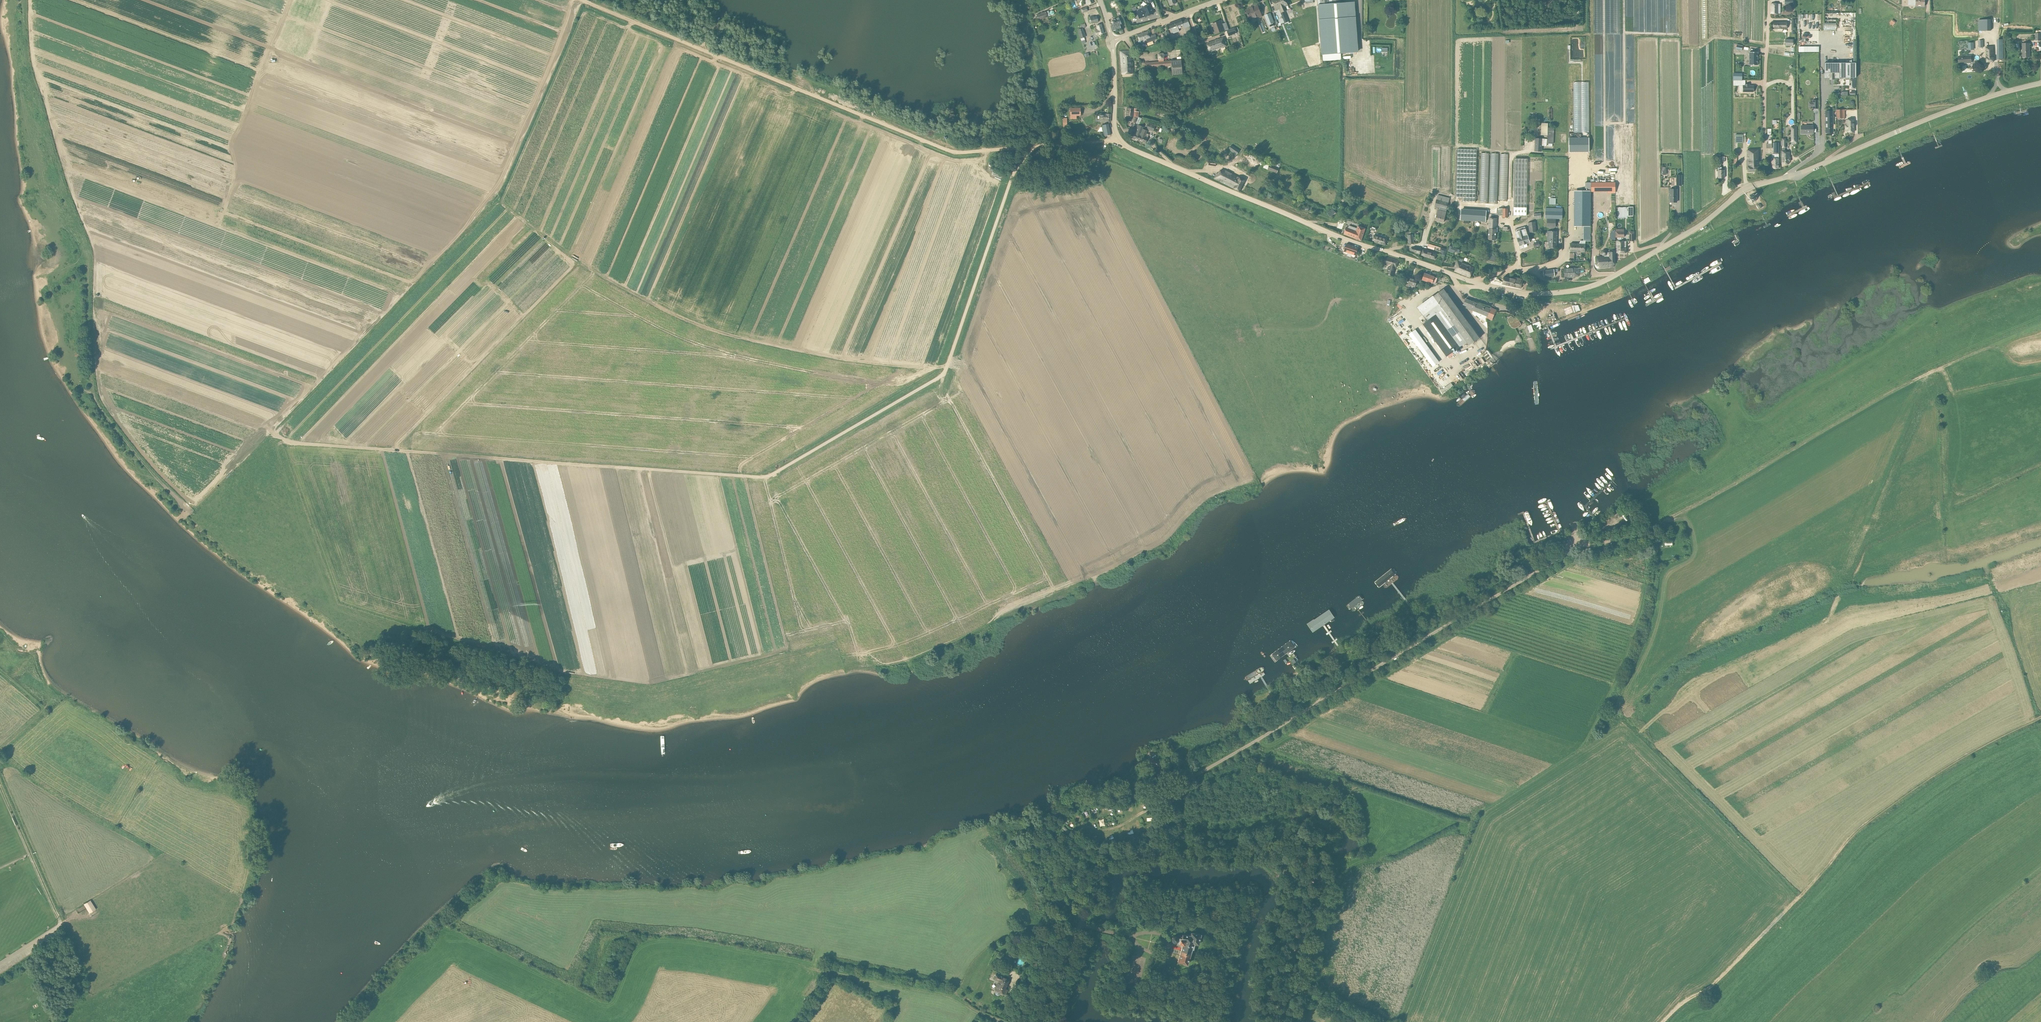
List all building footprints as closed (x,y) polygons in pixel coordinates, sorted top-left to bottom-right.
[(1281,12),(1285,11),(1287,10),(1286,6),(1288,5),(1286,0),(1272,0),(1276,10),(1280,9),(1281,12)] [(1319,21),(1322,55),(1358,52),(1355,2),(1343,3),(1342,0),(1317,0),(1319,21)] [(1997,0),(1985,0),(1985,14),(1997,14),(1997,0)] [(1771,3),(1771,13),(1778,13),(1780,13),(1780,7),(1780,3),(1778,3),(1771,3)] [(1143,10),(1137,12),(1139,18),(1139,19),(1145,16),(1146,17),(1153,14),(1153,12),(1152,10),(1153,10),(1150,4),(1142,8),(1143,10)] [(1246,10),(1249,19),(1257,16),(1258,18),(1262,16),(1258,5),(1256,6),(1246,10)] [(1036,17),(1037,20),(1038,20),(1047,17),(1047,16),(1050,15),(1048,11),(1046,12),(1045,11),(1036,15),(1037,17),(1036,17)] [(1274,22),(1270,13),(1265,15),(1268,25),(1274,22)] [(1089,17),(1091,24),(1098,22),(1097,16),(1094,17),(1094,16),(1089,17)] [(1180,19),(1168,24),(1170,28),(1172,33),(1173,33),(1179,31),(1177,25),(1180,24),(1181,26),(1183,25),(1184,28),(1190,26),(1188,22),(1187,18),(1181,21),(1180,19)] [(1111,23),(1113,31),(1120,28),(1119,26),(1121,25),(1120,20),(1115,21),(1115,19),(1111,20),(1112,22),(1111,23)] [(1221,20),(1211,24),(1215,34),(1225,31),(1225,30),(1229,29),(1226,23),(1223,24),(1221,20)] [(1978,20),(1978,31),(1991,31),(1991,20),(1978,20)] [(1777,28),(1777,30),(1783,30),(1783,28),(1787,28),(1787,22),(1773,22),(1773,28),(1777,28)] [(1226,30),(1229,37),(1232,36),(1232,35),(1237,33),(1235,27),(1226,30)] [(1146,40),(1147,42),(1157,39),(1155,34),(1149,36),(1147,31),(1137,35),(1139,41),(1143,39),(1144,41),(1146,40)] [(1210,52),(1228,45),(1225,37),(1207,43),(1210,52)] [(1121,51),(1122,73),(1133,73),(1132,60),(1131,60),(1130,51),(1121,51)] [(1758,52),(1749,52),(1749,65),(1758,65),(1758,52)] [(1143,62),(1144,68),(1170,66),(1170,60),(1163,61),(1163,60),(1164,60),(1163,53),(1157,53),(1157,60),(1158,60),(1158,61),(1143,62)] [(1958,56),(1959,63),(1971,63),(1971,55),(1958,56)] [(1181,59),(1171,60),(1172,76),(1182,75),(1181,59)] [(1825,78),(1830,77),(1830,79),(1834,79),(1834,77),(1839,77),(1839,78),(1856,77),(1856,62),(1824,63),(1824,73),(1825,73),(1825,78)] [(1070,108),(1070,118),(1076,118),(1076,115),(1080,115),(1080,108),(1070,108)] [(1845,118),(1845,109),(1836,109),(1836,118),(1845,118)] [(1847,129),(1847,132),(1854,132),(1854,119),(1846,119),(1846,125),(1845,125),(1845,129),(1847,129)] [(1146,129),(1153,132),(1155,125),(1149,123),(1146,129)] [(1548,127),(1549,123),(1541,123),(1541,135),(1548,135),(1548,139),(1535,138),(1535,150),(1542,151),(1542,143),(1547,143),(1547,146),(1553,146),(1553,143),(1554,127),(1548,127)] [(1104,136),(1111,134),(1109,124),(1102,125),(1104,136)] [(1130,137),(1138,140),(1140,135),(1139,135),(1143,127),(1139,125),(1135,134),(1132,133),(1130,137)] [(1801,125),(1801,133),(1813,133),(1813,132),(1816,132),(1816,128),(1813,128),(1813,125),(1801,125)] [(1174,135),(1175,135),(1177,135),(1178,134),(1179,132),(1179,131),(1179,130),(1179,128),(1178,127),(1176,126),(1174,126),(1173,126),(1172,127),(1171,128),(1170,129),(1170,131),(1170,133),(1171,134),(1172,135),(1174,135)] [(1138,140),(1145,143),(1147,138),(1148,134),(1146,133),(1147,130),(1143,129),(1141,135),(1140,135),(1138,140)] [(1589,138),(1569,138),(1569,152),(1589,151),(1589,138)] [(1772,168),(1779,168),(1779,153),(1780,152),(1780,150),(1780,144),(1779,144),(1779,142),(1773,143),(1773,153),(1772,153),(1772,154),(1772,168)] [(1240,151),(1233,144),(1229,147),(1236,155),(1240,151)] [(1462,202),(1476,202),(1477,149),(1457,149),(1456,198),(1462,198),(1462,202)] [(1758,150),(1747,150),(1748,172),(1759,171),(1758,150)] [(1786,150),(1782,150),(1782,151),(1782,164),(1789,163),(1789,161),(1790,161),(1790,157),(1789,157),(1789,152),(1786,152),(1786,150)] [(1488,203),(1489,153),(1481,153),(1480,203),(1488,203)] [(1497,204),(1499,154),(1491,153),(1489,204),(1497,204)] [(1507,200),(1508,154),(1500,154),(1499,200),(1507,200)] [(1722,157),(1720,157),(1720,154),(1716,154),(1716,162),(1718,162),(1718,178),(1724,178),(1724,170),(1722,170),(1722,167),(1721,167),(1721,164),(1722,164),(1722,162),(1725,162),(1725,156),(1722,156),(1722,157)] [(1528,159),(1515,159),(1513,215),(1526,216),(1528,159)] [(1267,162),(1263,167),(1276,175),(1279,169),(1267,162)] [(1232,175),(1232,173),(1224,169),(1221,175),(1216,173),(1214,178),(1239,191),(1245,180),(1239,176),(1238,178),(1232,175)] [(1615,183),(1596,183),(1596,191),(1615,191),(1615,183)] [(1577,191),(1577,226),(1591,226),(1591,191),(1577,191)] [(1434,206),(1439,208),(1439,210),(1438,210),(1437,214),(1435,220),(1443,222),(1446,212),(1448,202),(1436,199),(1434,206)] [(1486,221),(1486,211),(1461,210),(1461,220),(1486,221)] [(1488,239),(1495,240),(1496,232),(1497,232),(1497,227),(1496,227),(1497,218),(1489,218),(1489,228),(1488,239)] [(1547,227),(1556,227),(1556,219),(1547,219),(1547,227)] [(1536,232),(1535,221),(1528,222),(1529,232),(1536,232)] [(1347,227),(1344,234),(1352,237),(1354,238),(1361,240),(1365,228),(1366,225),(1359,222),(1358,226),(1357,228),(1348,224),(1347,227)] [(1515,229),(1517,238),(1528,235),(1527,234),(1527,235),(1525,226),(1515,229)] [(1624,237),(1624,229),(1616,229),(1616,237),(1619,237),(1619,240),(1617,240),(1617,252),(1626,252),(1626,241),(1622,241),(1622,237),(1624,237)] [(1549,247),(1556,248),(1557,231),(1548,231),(1547,242),(1549,242),(1549,247)] [(1371,241),(1385,245),(1387,239),(1377,236),(1373,235),(1371,241)] [(1519,245),(1520,248),(1523,247),(1523,244),(1530,242),(1528,235),(1517,238),(1519,245)] [(1570,251),(1581,251),(1581,242),(1580,242),(1579,242),(1579,243),(1570,243),(1570,251)] [(1347,255),(1351,257),(1352,254),(1355,255),(1358,247),(1347,243),(1344,251),(1348,252),(1347,255)] [(1449,249),(1458,252),(1461,246),(1451,243),(1449,249)] [(1421,255),(1434,259),(1436,253),(1432,252),(1432,251),(1423,248),(1421,255)] [(1614,252),(1607,252),(1607,251),(1607,250),(1606,250),(1605,249),(1604,249),(1603,249),(1603,250),(1602,250),(1602,251),(1601,251),(1601,252),(1601,253),(1601,254),(1602,254),(1602,255),(1603,255),(1603,256),(1604,256),(1595,257),(1596,264),(1599,264),(1600,268),(1613,266),(1613,264),(1614,264),(1614,252)] [(1387,272),(1393,274),(1396,268),(1397,268),(1399,260),(1385,256),(1383,264),(1389,266),(1387,272)] [(1456,272),(1469,277),(1473,267),(1457,261),(1455,266),(1458,267),(1456,272)] [(1564,268),(1565,277),(1575,277),(1578,275),(1578,273),(1584,273),(1583,268),(1578,268),(1564,268)] [(1432,283),(1435,283),(1437,278),(1434,276),(1425,273),(1422,279),(1432,283)] [(1415,286),(1417,279),(1407,276),(1405,283),(1415,286)] [(1502,284),(1512,286),(1515,277),(1514,277),(1514,279),(1504,276),(1502,284)] [(1512,286),(1521,288),(1522,284),(1524,285),(1525,282),(1522,281),(1523,279),(1515,277),(1512,286)] [(1423,314),(1418,317),(1422,323),(1428,332),(1446,357),(1465,343),(1467,342),(1469,345),(1480,337),(1471,325),(1449,295),(1444,288),(1435,295),(1432,290),(1429,292),(1432,296),(1418,307),(1423,314)] [(490,305),(501,295),(496,290),(486,300),(490,305)] [(1466,307),(1488,316),(1491,309),(1465,298),(1463,304),(1467,305),(1466,307)] [(1563,307),(1566,314),(1574,310),(1571,304),(1563,307)] [(1517,327),(1521,324),(1519,320),(1515,317),(1514,318),(1512,316),(1508,320),(1511,326),(1517,327)] [(1433,367),(1439,362),(1416,329),(1415,329),(1409,334),(1433,367)] [(1453,383),(1443,389),(1445,392),(1455,386),(1453,383)] [(1629,519),(1623,511),(1619,514),(1625,522),(1629,519)] [(1357,586),(1335,602),(1349,622),(1370,604),(1357,586)] [(1328,605),(1301,623),(1311,637),(1338,619),(1328,605)] [(1290,637),(1266,654),(1279,671),(1302,656),(1290,637)] [(90,900),(84,904),(89,913),(96,909),(90,900)] [(1172,938),(1171,939),(1171,940),(1172,941),(1173,942),(1175,943),(1176,943),(1182,944),(1177,962),(1187,965),(1192,949),(1193,949),(1195,944),(1199,945),(1201,934),(1191,932),(1190,935),(1182,934),(1182,938),(1178,937),(1177,936),(1175,936),(1174,936),(1172,937),(1172,938)] [(1010,968),(1013,960),(1003,955),(1000,963),(1010,968)] [(1005,989),(1009,979),(996,974),(994,978),(999,980),(995,990),(997,990),(996,992),(996,995),(998,996),(1000,994),(1001,992),(1005,994),(1007,989),(1005,989)]
